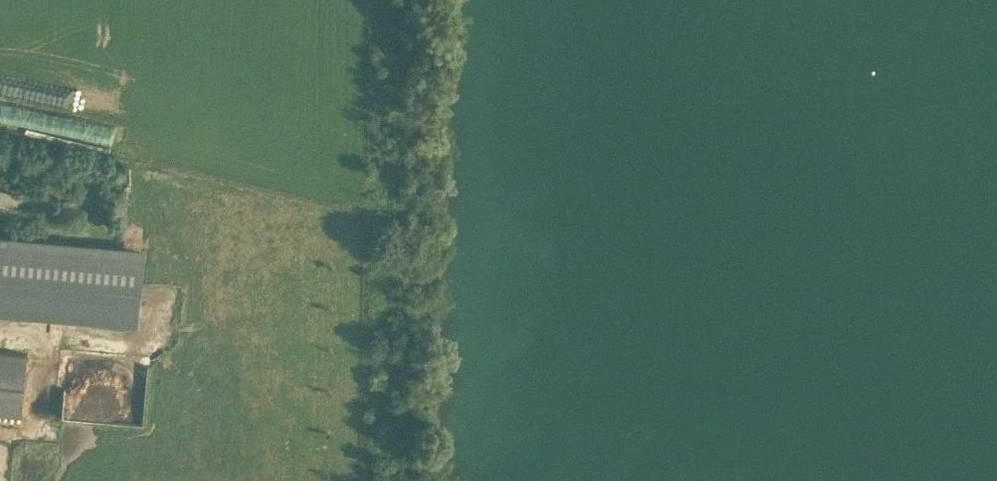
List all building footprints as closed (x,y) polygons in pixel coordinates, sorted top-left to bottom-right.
[(36,123),(40,103),(10,97),(12,83),(0,81),(0,116),(36,123)] [(123,143),(127,128),(99,120),(95,135),(123,143)] [(15,201),(17,190),(0,188),(0,199),(15,201)] [(0,238),(0,311),(137,323),(143,251),(0,238)] [(0,351),(0,411),(23,413),(28,353),(0,351)]
